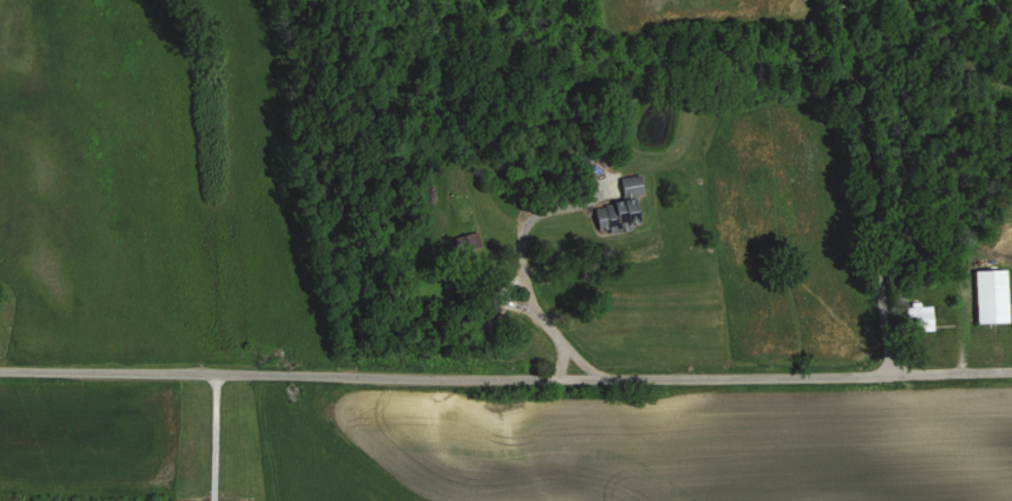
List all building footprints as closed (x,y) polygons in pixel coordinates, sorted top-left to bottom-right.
[(636,194),(644,193),(641,175),(621,177),(624,202),(595,205),(599,233),(640,227),(636,194)] [(457,252),(481,245),(477,232),(454,239),(457,252)] [(978,323),(1009,323),(1008,270),(977,270),(978,323)] [(914,317),(914,332),(934,332),(934,304),(911,304),(911,317),(914,317)] [(507,327),(507,314),(480,314),(480,335),(498,335),(498,327),(507,327)]
